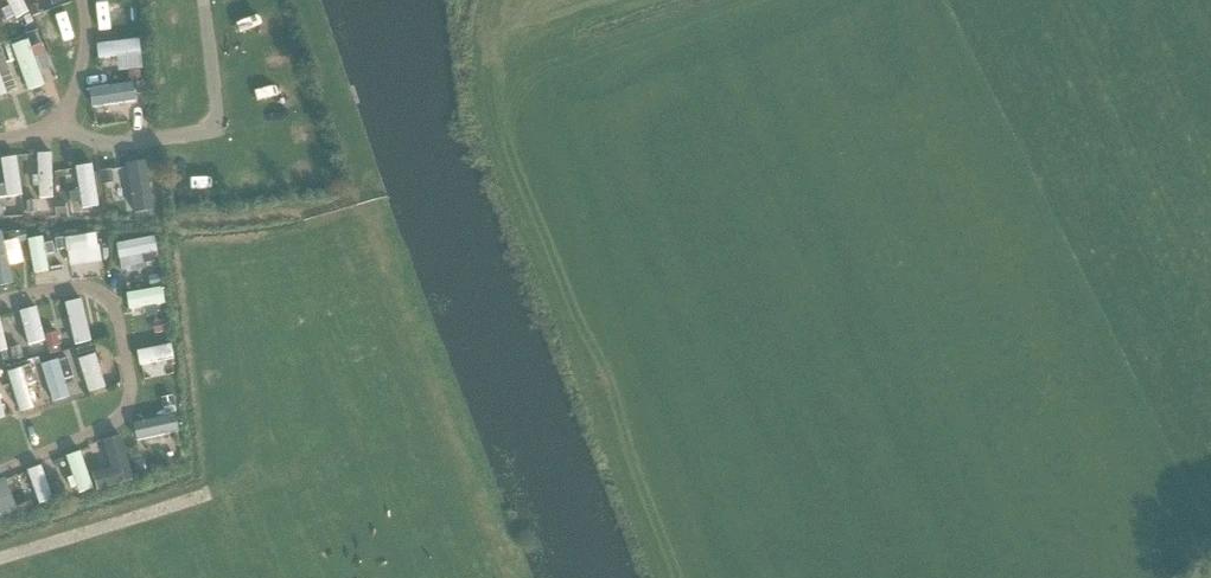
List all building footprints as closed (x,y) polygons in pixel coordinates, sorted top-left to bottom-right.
[(5,30),(26,24),(20,0),(0,0),(0,11),(5,30)] [(94,13),(131,5),(130,0),(91,0),(94,13)] [(53,19),(39,23),(48,60),(62,57),(53,19)] [(94,63),(133,59),(131,38),(92,42),(94,63)] [(22,92),(41,88),(32,39),(12,43),(22,92)] [(137,103),(135,83),(86,88),(88,107),(137,103)] [(49,153),(34,153),(35,202),(51,202),(49,153)] [(0,159),(0,183),(2,199),(21,197),(16,157),(0,159)] [(73,167),(80,210),(97,208),(89,164),(73,167)] [(123,194),(144,190),(141,167),(107,172),(109,185),(121,183),(123,194)] [(227,182),(228,194),(253,191),(252,180),(227,182)] [(98,273),(96,236),(64,237),(65,274),(98,273)] [(41,237),(25,239),(30,285),(63,281),(61,262),(44,264),(41,237)] [(116,262),(154,258),(152,239),(114,243),(116,262)] [(5,261),(19,259),(17,241),(2,243),(5,261)] [(8,282),(0,249),(0,284),(8,282)] [(128,293),(130,319),(157,317),(155,291),(128,293)] [(25,346),(42,342),(33,307),(16,312),(25,346)] [(98,312),(50,319),(52,335),(101,328),(98,312)] [(96,341),(73,347),(84,394),(107,389),(96,341)] [(138,379),(166,373),(160,345),(132,351),(138,379)] [(36,367),(49,404),(70,396),(57,360),(36,367)] [(13,414),(30,411),(21,369),(4,373),(13,414)] [(135,428),(142,452),(168,444),(162,421),(135,428)] [(104,470),(91,473),(95,487),(130,479),(120,436),(97,442),(104,470)] [(60,458),(71,493),(89,488),(78,452),(60,458)] [(32,505),(46,502),(38,467),(24,470),(32,505)] [(11,513),(7,483),(0,483),(0,514),(11,513)]
